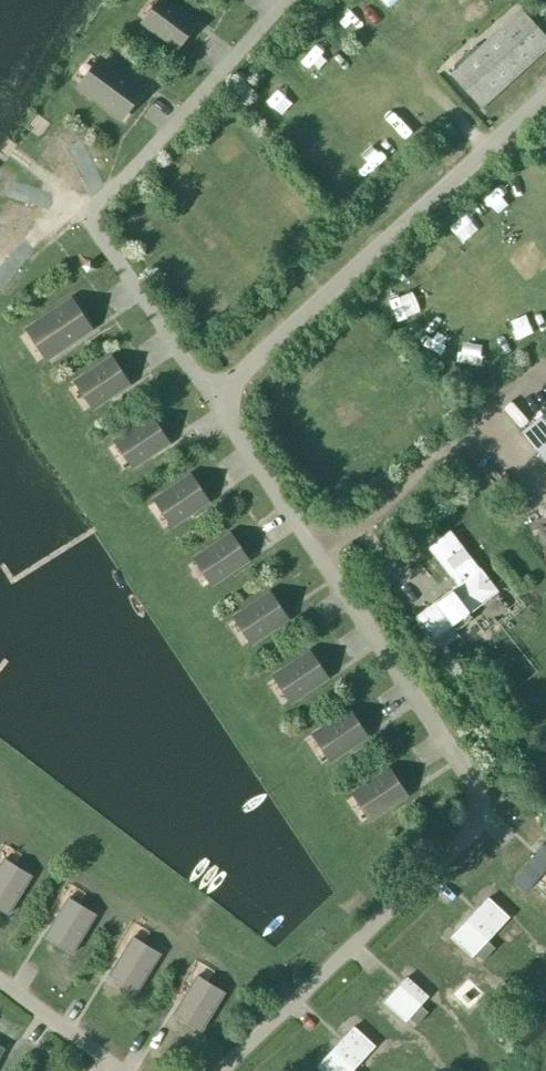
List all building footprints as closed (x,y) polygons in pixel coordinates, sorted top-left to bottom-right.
[(140,20),(178,48),(196,23),(165,0),(155,0),(140,20)] [(545,51),(545,36),(521,9),(479,47),(476,45),(447,71),(482,110),(545,51)] [(154,122),(114,84),(88,117),(123,153),(154,122)] [(62,161),(81,133),(69,125),(50,153),(62,161)] [(16,277),(4,244),(0,246),(0,280),(1,283),(16,277)] [(44,358),(90,328),(70,298),(24,328),(44,358)] [(96,403),(127,382),(112,360),(81,381),(96,403)] [(521,432),(545,463),(545,412),(521,432)] [(136,462),(167,441),(152,419),(121,440),(136,462)] [(207,499),(190,473),(150,498),(167,524),(207,499)] [(450,531),(428,548),(458,586),(435,604),(416,619),(434,642),(453,627),(455,630),(471,618),(468,613),(497,591),(450,531)] [(248,559),(231,533),(192,560),(209,585),(248,559)] [(287,619),(270,593),(231,619),(248,645),(287,619)] [(328,678),(311,652),(272,678),(289,704),(328,678)] [(367,737),(350,711),(311,737),(328,763),(367,737)] [(408,796),(390,771),(351,797),(369,823),(408,796)] [(530,892),(545,872),(545,851),(541,847),(515,881),(530,892)] [(32,876),(14,866),(13,863),(6,859),(1,860),(0,862),(0,910),(8,915),(32,876)] [(73,954),(96,915),(78,905),(78,902),(70,898),(66,899),(61,906),(62,909),(45,937),(73,954)] [(472,957),(495,933),(509,917),(488,898),(474,913),(451,938),(472,957)] [(137,993),(160,954),(143,944),(142,941),(134,937),(130,938),(125,945),(126,948),(109,976),(137,993)] [(201,1032),(225,993),(207,982),(206,980),(199,976),(194,977),(190,984),(190,987),(173,1014),(201,1032)] [(405,1022),(428,997),(407,977),(384,1003),(405,1022)] [(361,1062),(375,1046),(353,1027),(339,1042),(317,1067),(321,1070),(352,1070),(361,1062)]
